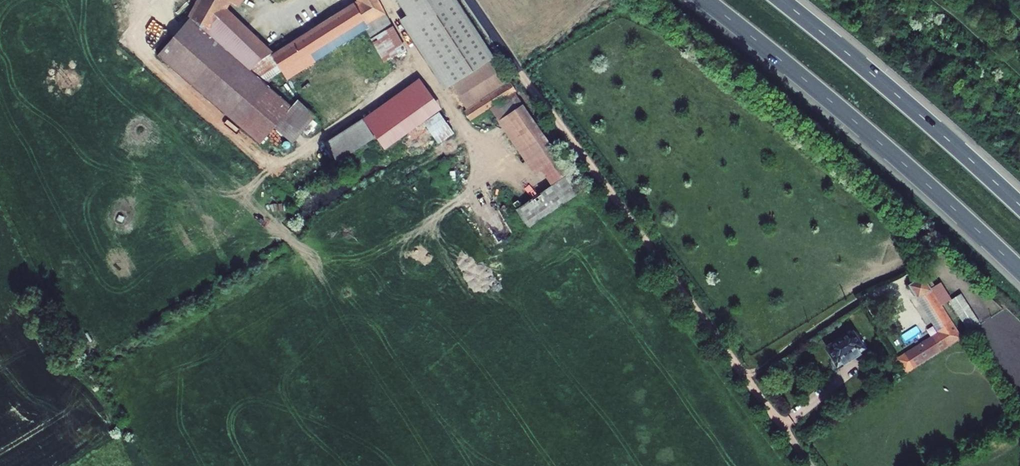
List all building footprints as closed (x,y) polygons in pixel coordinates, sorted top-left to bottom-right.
[(184,19),(151,58),(255,147),(269,130),(289,147),(310,120),(292,104),(286,110),(243,72),(262,50),(219,10),(225,0),(196,0),(184,19)] [(379,62),(398,52),(369,0),(350,0),(351,2),(263,51),(275,75),(332,43),(328,36),(355,22),(379,62)] [(512,212),(525,232),(585,194),(500,79),(447,0),(412,0),(424,19),(405,31),(438,82),(441,81),(461,114),(459,115),(467,126),(486,114),(530,179),(537,175),(547,189),(512,212)] [(447,135),(405,69),(378,86),(392,108),(398,104),(412,125),(417,122),(431,144),(447,135)] [(358,120),(320,144),(333,164),(371,140),(358,120)] [(380,121),(374,124),(381,135),(387,132),(380,121)] [(456,156),(433,171),(436,176),(460,161),(456,156)] [(491,194),(479,200),(501,241),(513,234),(500,212),(501,212),(491,194)] [(959,353),(922,290),(908,299),(936,348),(894,372),(902,385),(959,353)] [(969,330),(981,323),(963,291),(950,298),(969,330)] [(862,357),(851,339),(827,355),(832,361),(829,362),(837,378),(859,365),(857,361),(862,357)]
